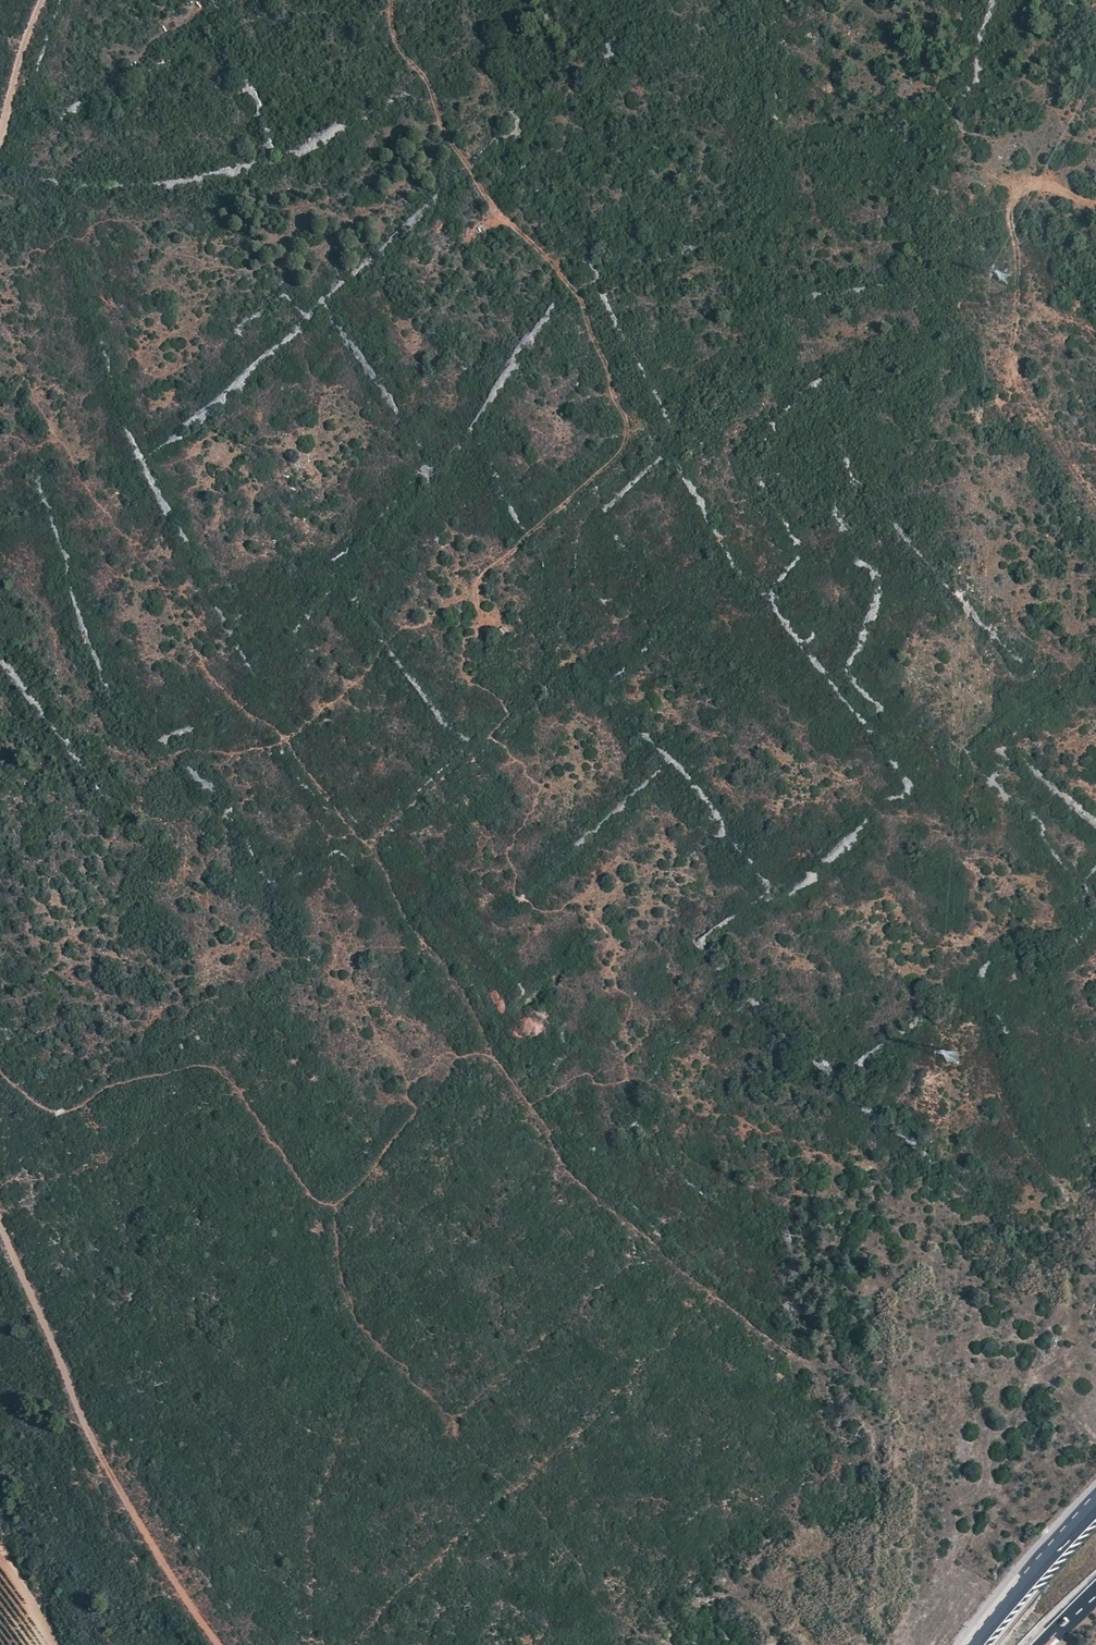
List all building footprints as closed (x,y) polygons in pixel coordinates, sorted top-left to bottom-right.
[(606,56),(614,56),(614,44),(606,44),(606,56)] [(946,1060),(956,1061),(957,1053),(947,1052),(946,1060)]
